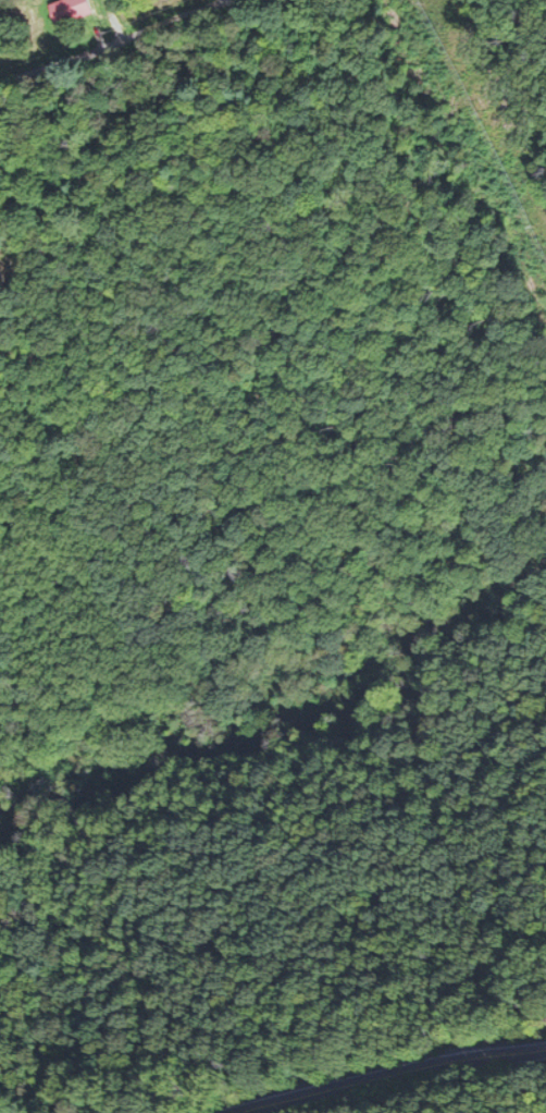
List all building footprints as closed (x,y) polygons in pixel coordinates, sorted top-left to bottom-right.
[(90,0),(53,0),(53,20),(90,20),(90,0)]
